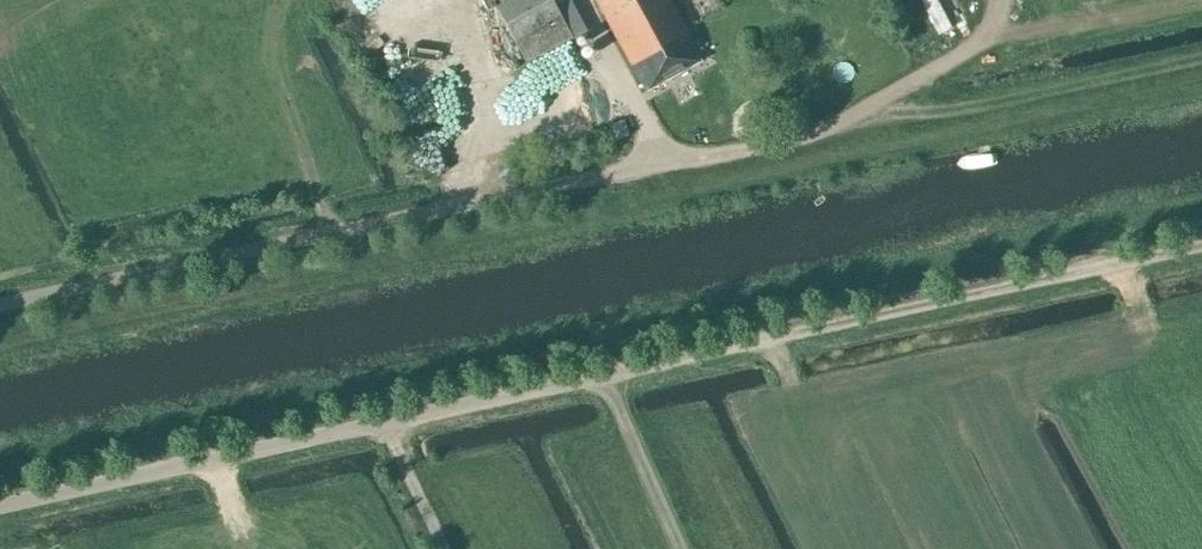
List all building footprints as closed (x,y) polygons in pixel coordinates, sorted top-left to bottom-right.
[(527,64),(573,38),(552,0),(490,0),(527,64)] [(645,92),(703,59),(670,0),(594,0),(645,92)] [(527,89),(580,73),(573,53),(521,69),(527,89)]
